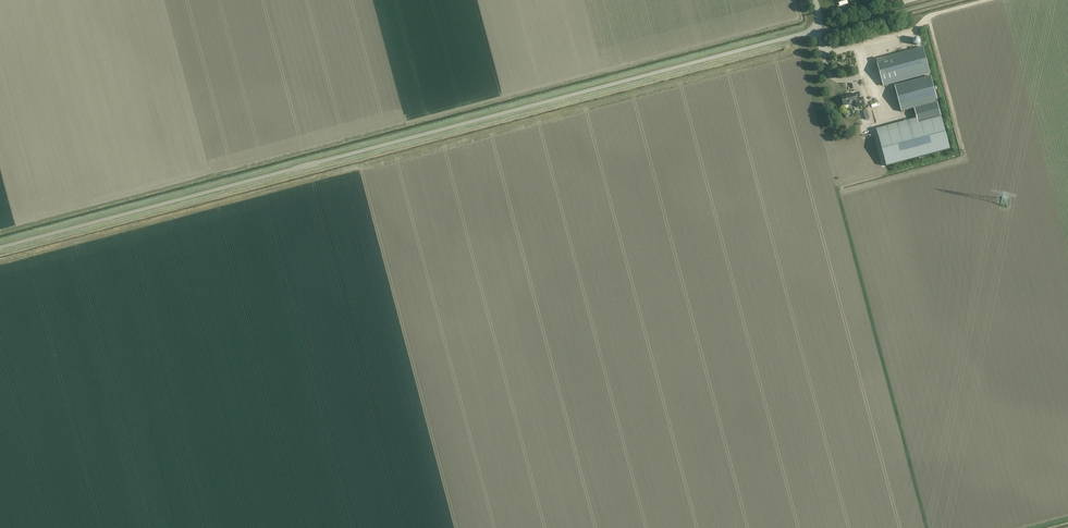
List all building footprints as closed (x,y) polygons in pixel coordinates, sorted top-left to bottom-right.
[(877,60),(884,86),(930,74),(923,48),(877,60)] [(931,76),(895,86),(902,112),(914,108),(937,102),(931,76)] [(834,83),(825,87),(829,94),(837,90),(834,83)] [(856,103),(857,107),(865,105),(863,98),(857,99),(856,93),(842,97),(844,106),(856,103)] [(937,102),(914,108),(919,124),(942,118),(937,102)] [(919,124),(878,135),(887,166),(950,149),(942,118),(919,124)]
